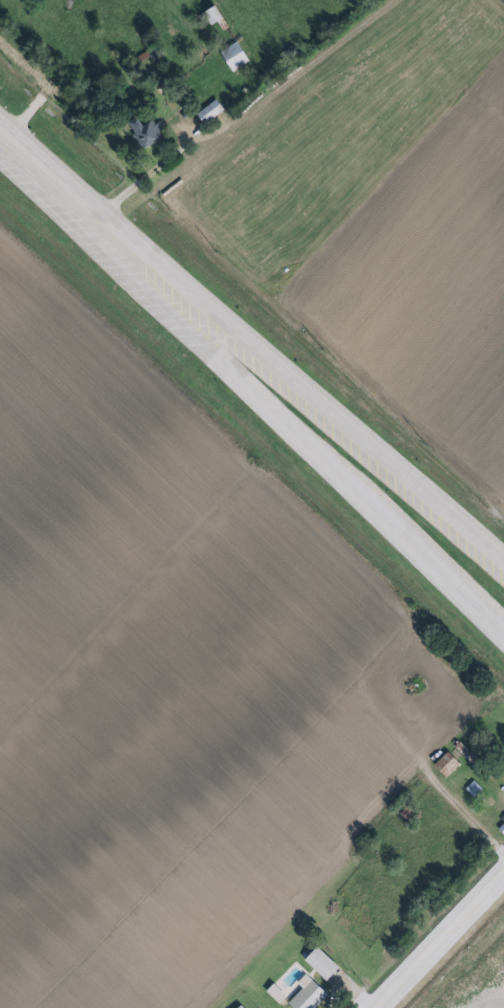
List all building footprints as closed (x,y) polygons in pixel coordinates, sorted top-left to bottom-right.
[(210,27),(225,19),(218,6),(203,14),(210,27)] [(231,72),(251,63),(241,42),(221,51),(231,72)] [(226,108),(216,98),(198,116),(208,126),(226,108)] [(158,120),(144,127),(139,117),(129,121),(142,150),(167,139),(158,120)] [(462,764),(449,752),(435,766),(448,778),(462,764)] [(474,799),(483,790),(474,781),(465,790),(474,799)] [(303,963),(316,950),(338,970),(325,983),(303,963)] [(294,987),(300,993),(287,1007),(288,1007),(317,1007),(326,998),(303,977),(294,987)]
